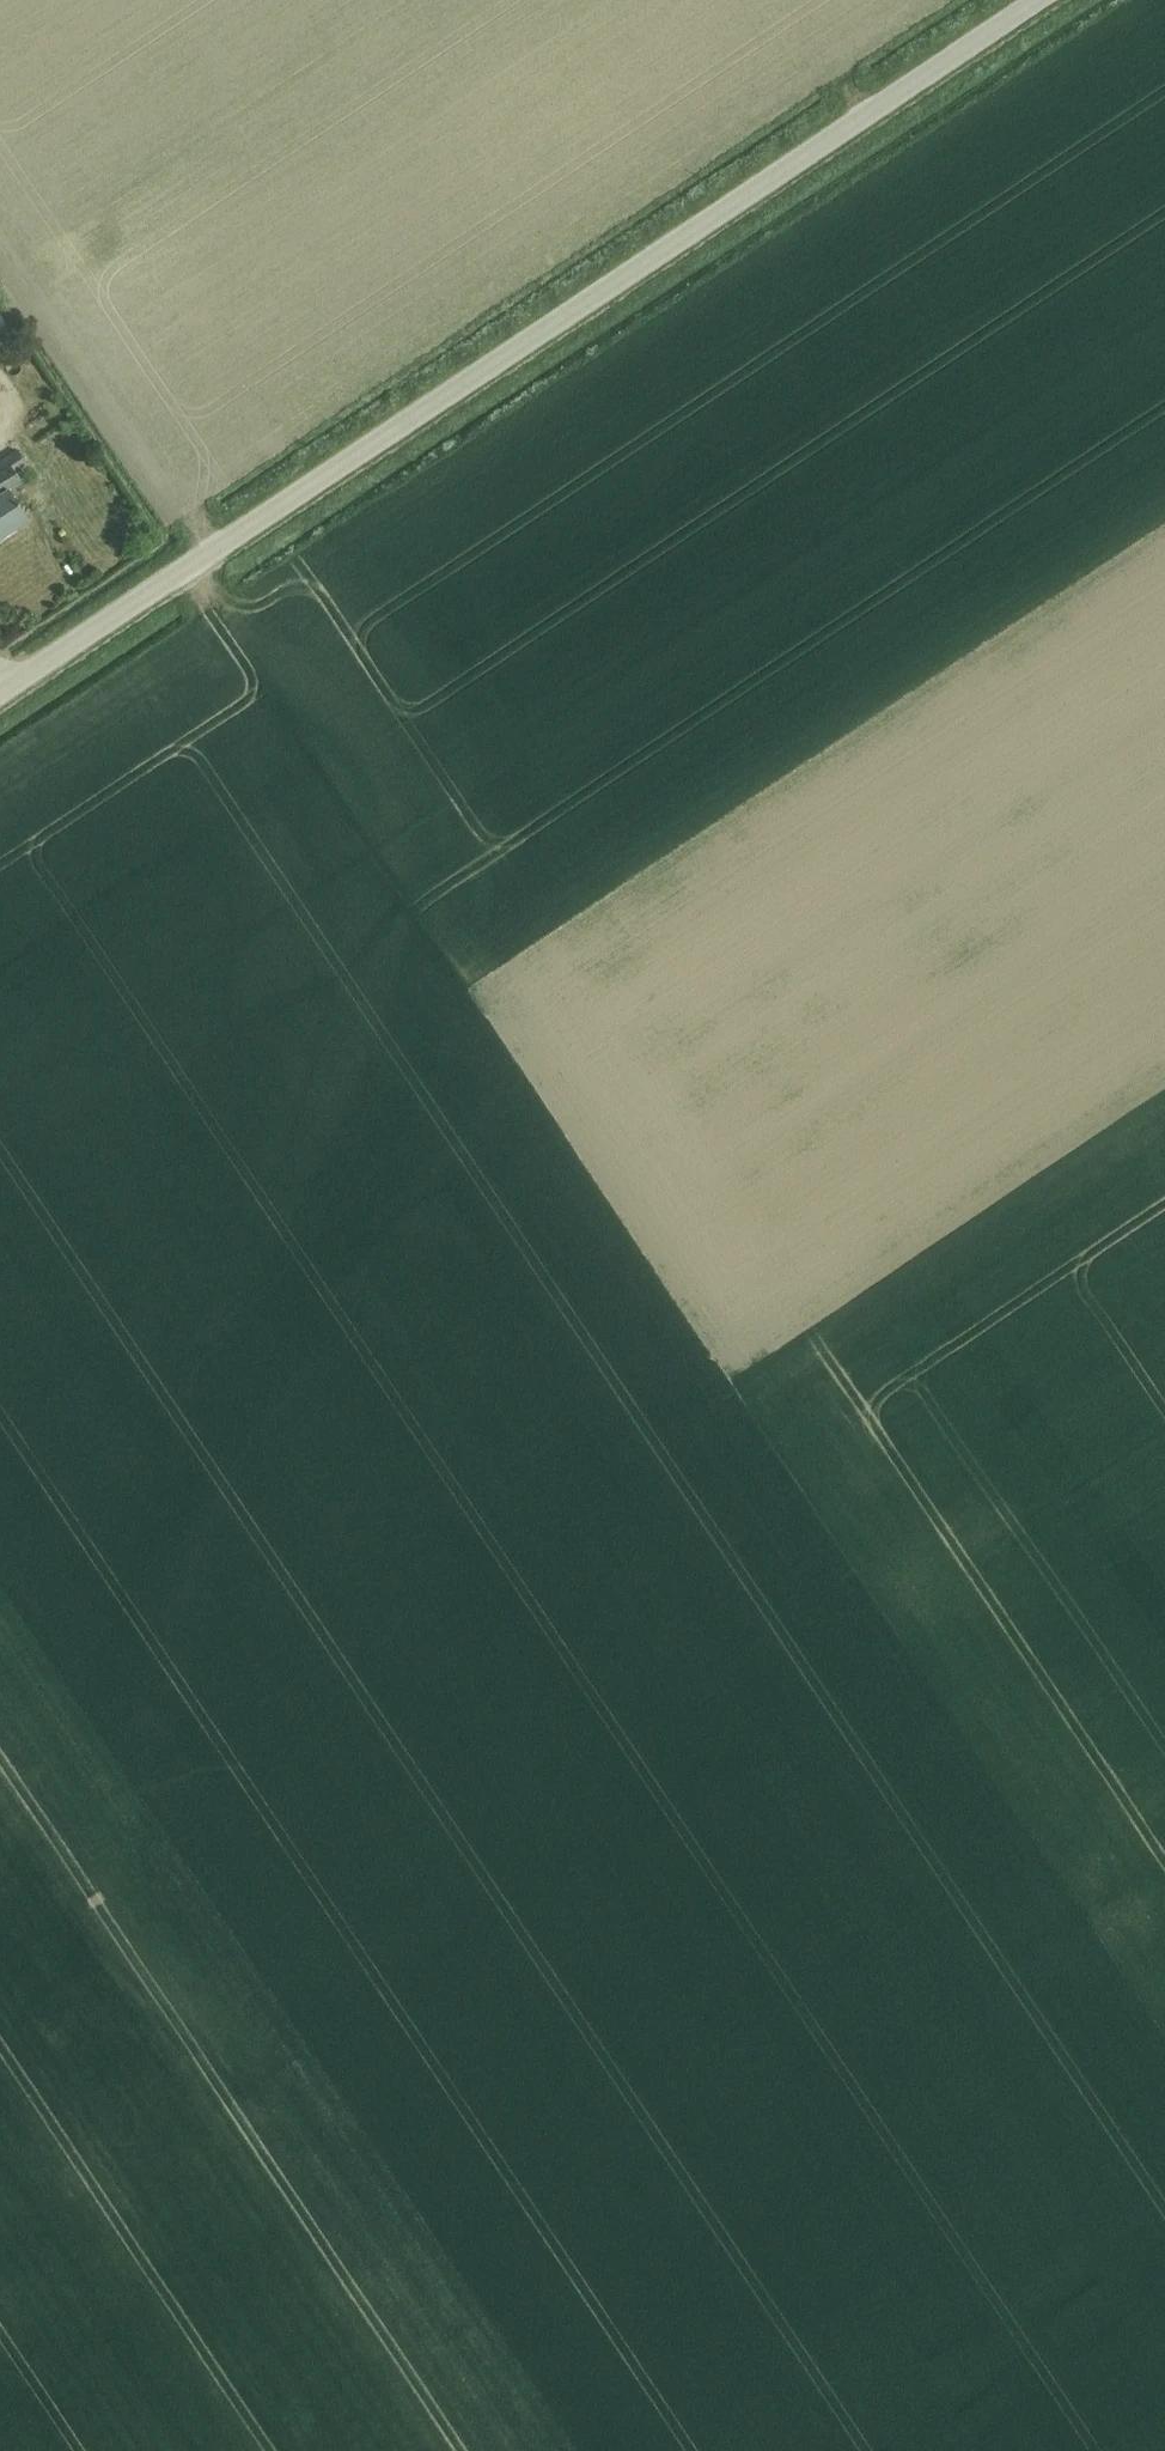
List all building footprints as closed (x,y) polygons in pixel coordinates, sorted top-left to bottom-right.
[(30,478),(24,469),(28,466),(17,451),(0,462),(0,541),(30,521),(10,492),(30,478)]
